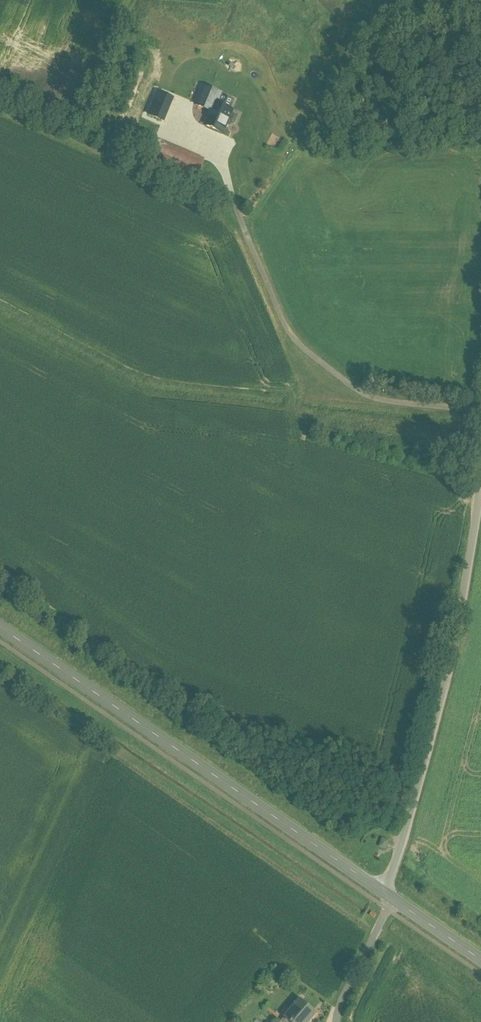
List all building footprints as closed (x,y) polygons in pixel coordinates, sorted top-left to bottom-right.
[(209,111),(212,103),(217,105),(222,95),(203,87),(196,105),(209,111)] [(158,93),(149,115),(163,121),(172,99),(158,93)] [(232,112),(217,105),(212,103),(209,111),(206,117),(209,118),(206,126),(223,133),(232,112)] [(281,137),(270,132),(264,145),(276,150),(281,137)] [(202,167),(155,147),(151,156),(152,156),(150,160),(197,180),(202,167)] [(277,1021),(278,1021),(308,1021),(315,1014),(297,999),(277,1021)]
